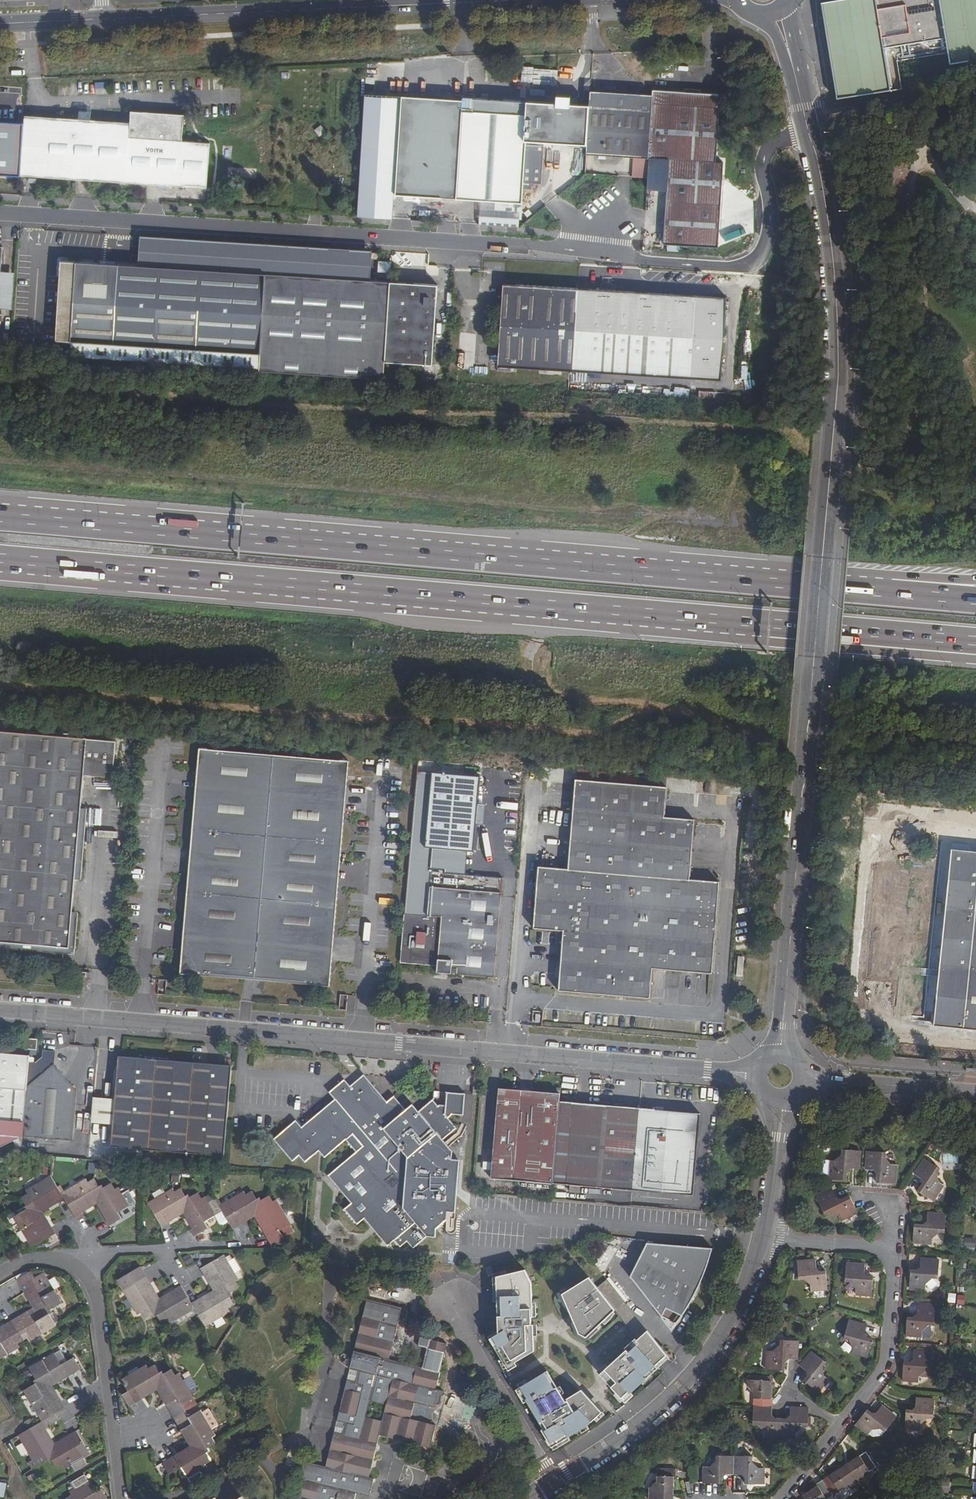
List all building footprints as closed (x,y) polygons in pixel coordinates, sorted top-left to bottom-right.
[(841,100),(905,88),(900,60),(950,51),(953,63),(975,59),(975,0),(848,0),(823,5),(841,100)] [(377,83),(378,72),(369,72),(368,83),(377,83)] [(719,93),(653,89),(653,95),(649,157),(670,158),(664,242),(718,246),(724,162),(716,161),(720,107),(718,106),(719,93)] [(653,95),(590,91),(590,99),(587,146),(587,147),(593,154),(649,158),(649,157),(653,95)] [(396,192),(458,196),(464,99),(402,95),(396,192)] [(590,99),(527,95),(522,181),(542,182),(544,144),(587,146),(590,99)] [(520,201),(526,100),(466,96),(460,197),(520,201)] [(80,106),(79,114),(91,115),(91,106),(80,106)] [(25,118),(20,175),(179,186),(206,188),(210,143),(182,141),(184,115),(131,111),(131,118),(91,115),(79,114),(25,110),(25,118)] [(20,175),(25,118),(0,116),(0,173),(20,175)] [(910,210),(909,168),(887,169),(888,211),(910,210)] [(565,170),(547,185),(553,190),(569,176),(565,170)] [(537,183),(523,182),(522,196),(536,197),(537,183)] [(13,309),(15,272),(1,271),(3,247),(0,247),(0,308),(13,309)] [(257,368),(382,378),(384,359),(390,281),(62,255),(55,338),(68,339),(67,352),(258,367),(257,368)] [(391,262),(379,261),(378,271),(386,272),(391,272),(391,262)] [(439,285),(390,281),(384,359),(433,363),(439,285)] [(499,365),(510,366),(516,283),(503,283),(499,365)] [(510,366),(572,370),(578,287),(516,283),(510,366)] [(727,297),(578,287),(572,370),(721,379),(727,297)] [(74,955),(78,913),(72,913),(75,880),(81,880),(87,810),(80,809),(83,775),(113,778),(116,743),(0,733),(0,948),(74,955)] [(198,750),(179,975),(327,987),(346,763),(198,750)] [(540,868),(535,929),(564,932),(559,991),(650,999),(652,969),(712,975),(720,883),(690,881),(694,821),(665,819),(667,789),(576,781),(568,871),(540,868)] [(107,830),(117,830),(117,820),(125,820),(125,811),(107,811),(107,830)] [(951,851),(934,1026),(975,1030),(975,853),(951,851)] [(426,916),(404,914),(399,961),(436,965),(435,972),(495,978),(503,878),(445,873),(445,870),(431,869),(426,916)] [(38,1040),(25,1039),(25,1049),(31,1049),(37,1050),(38,1040)] [(36,1062),(30,1062),(23,1136),(72,1140),(76,1090),(53,1064),(54,1052),(43,1051),(42,1057),(36,1062)] [(23,1137),(23,1136),(30,1062),(30,1057),(0,1055),(0,1147),(23,1137)] [(111,1147),(157,1151),(165,1061),(118,1057),(111,1147)] [(157,1151),(224,1156),(232,1067),(165,1061),(157,1151)] [(462,1114),(465,1094),(446,1092),(445,1106),(438,1105),(437,1106),(432,1100),(418,1111),(412,1104),(406,1110),(394,1096),(386,1102),(364,1075),(350,1086),(344,1080),(329,1092),(335,1099),(302,1127),(296,1121),(274,1139),(292,1160),(299,1155),(305,1161),(320,1150),(325,1156),(353,1134),(363,1146),(329,1175),(352,1203),(345,1209),(357,1223),(365,1218),(387,1244),(394,1239),(400,1245),(407,1239),(414,1247),(428,1235),(436,1236),(437,1228),(434,1225),(439,1222),(441,1224),(448,1219),(449,1211),(453,1211),(458,1159),(453,1159),(453,1150),(443,1138),(456,1128),(448,1117),(453,1113),(462,1114)] [(491,1177),(552,1182),(560,1088),(556,1088),(555,1094),(498,1089),(491,1177)] [(623,1188),(632,1188),(638,1108),(560,1101),(553,1182),(571,1184),(570,1190),(580,1191),(581,1184),(610,1187),(609,1193),(623,1195),(623,1188)] [(701,1113),(638,1108),(632,1188),(694,1193),(701,1113)] [(456,1134),(449,1140),(455,1147),(462,1142),(463,1138),(460,1134),(456,1134)] [(858,1168),(859,1151),(842,1149),(841,1155),(835,1159),(829,1159),(827,1177),(846,1178),(846,1171),(851,1167),(858,1168)] [(895,1182),(896,1165),(891,1164),(884,1157),(885,1152),(867,1151),(866,1169),(875,1169),(878,1173),(877,1181),(895,1182)] [(939,1168),(925,1159),(915,1173),(922,1178),(923,1183),(918,1190),(932,1199),(943,1184),(939,1181),(937,1172),(939,1168)] [(135,1204),(129,1191),(123,1194),(120,1189),(116,1192),(112,1184),(105,1188),(104,1185),(100,1187),(96,1179),(89,1183),(87,1179),(62,1193),(51,1176),(25,1190),(27,1193),(21,1197),(26,1206),(22,1207),(24,1210),(17,1214),(15,1212),(6,1217),(12,1226),(17,1223),(31,1248),(43,1240),(47,1247),(59,1241),(51,1228),(49,1229),(38,1211),(56,1200),(57,1202),(64,1199),(74,1216),(81,1213),(80,1211),(98,1200),(108,1218),(106,1219),(109,1226),(121,1220),(117,1214),(135,1204)] [(161,1226),(167,1222),(166,1220),(183,1210),(193,1227),(192,1228),(196,1234),(207,1228),(203,1222),(214,1215),(222,1211),(227,1222),(231,1229),(238,1226),(236,1222),(255,1212),(269,1236),(267,1237),(271,1244),(282,1237),(279,1230),(291,1224),(277,1200),(274,1202),(270,1194),(261,1199),(260,1197),(256,1199),(252,1191),(246,1194),(244,1191),(219,1205),(215,1199),(208,1203),(205,1197),(201,1199),(197,1193),(189,1197),(188,1195),(184,1196),(180,1188),(174,1191),(172,1188),(147,1202),(161,1226)] [(857,1212),(855,1206),(850,1195),(841,1198),(836,1197),(833,1190),(817,1197),(825,1214),(830,1212),(838,1214),(841,1220),(857,1212)] [(222,1211),(214,1215),(219,1224),(222,1225),(227,1222),(222,1211)] [(943,1231),(945,1213),(928,1212),(927,1220),(923,1223),(915,1223),(913,1241),(931,1242),(932,1237),(939,1231),(943,1231)] [(713,1250),(647,1244),(630,1277),(662,1317),(677,1324),(683,1316),(686,1310),(691,1301),(696,1291),(702,1278),(708,1263),(713,1250)] [(140,1266),(117,1279),(123,1289),(138,1314),(141,1312),(144,1318),(153,1314),(154,1317),(158,1315),(162,1323),(168,1320),(170,1322),(195,1308),(206,1326),(231,1311),(229,1307),(235,1304),(231,1295),(233,1294),(232,1290),(240,1286),(236,1279),(239,1278),(225,1254),(201,1268),(205,1274),(207,1272),(217,1290),(200,1299),(199,1297),(192,1301),(182,1284),(175,1288),(176,1291),(159,1301),(148,1283),(150,1282),(146,1276),(140,1266)] [(937,1276),(939,1259),(921,1258),(921,1266),(917,1269),(911,1269),(910,1286),(925,1287),(925,1282),(933,1276),(937,1276)] [(815,1266),(815,1260),(797,1261),(798,1279),(805,1278),(811,1284),(811,1289),(826,1288),(825,1270),(820,1270),(815,1266)] [(864,1264),(846,1263),(845,1280),(851,1281),(856,1287),(856,1293),(871,1294),(872,1276),(868,1276),(864,1271),(864,1264)] [(527,1269),(498,1276),(500,1333),(494,1337),(500,1347),(497,1349),(508,1367),(536,1351),(535,1324),(533,1324),(533,1317),(535,1317),(533,1283),(527,1269)] [(47,1278),(35,1285),(32,1279),(20,1285),(24,1292),(26,1290),(36,1308),(19,1318),(18,1316),(5,1323),(6,1325),(0,1329),(0,1358),(19,1348),(12,1336),(25,1329),(31,1340),(56,1325),(50,1314),(52,1313),(50,1309),(61,1302),(47,1278)] [(597,1288),(589,1278),(564,1297),(567,1318),(572,1329),(569,1330),(570,1339),(587,1339),(615,1311),(597,1288)] [(648,1330),(606,1279),(597,1288),(615,1311),(638,1340),(648,1330)] [(947,1292),(947,1302),(955,1302),(955,1293),(947,1292)] [(956,1294),(956,1304),(964,1304),(965,1294),(956,1294)] [(305,1480),(300,1498),(355,1498),(356,1492),(369,1496),(373,1479),(368,1478),(379,1434),(430,1447),(435,1426),(410,1419),(414,1402),(434,1406),(435,1403),(438,1404),(441,1395),(443,1396),(444,1391),(435,1389),(447,1344),(421,1337),(419,1346),(427,1348),(422,1368),(389,1359),(402,1309),(368,1299),(350,1368),(359,1370),(356,1382),(348,1380),(338,1420),(346,1422),(343,1434),(335,1432),(326,1468),(304,1462),(300,1479),(305,1480)] [(934,1324),(935,1306),(917,1305),(917,1313),(913,1316),(908,1315),(907,1334),(921,1335),(921,1329),(929,1324),(934,1324)] [(866,1325),(848,1320),(844,1337),(849,1339),(854,1346),(852,1352),(867,1356),(872,1338),(867,1337),(864,1331),(866,1325)] [(670,1357),(648,1330),(638,1340),(636,1338),(626,1348),(627,1350),(601,1375),(625,1401),(640,1386),(638,1383),(642,1379),(647,1374),(649,1377),(653,1373),(670,1357)] [(798,1341),(780,1340),(779,1345),(773,1350),(767,1351),(766,1369),(784,1370),(785,1361),(789,1357),(796,1358),(798,1341)] [(931,1369),(932,1351),(914,1350),(914,1358),(910,1361),(906,1361),(904,1380),(918,1381),(919,1374),(925,1368),(931,1369)] [(825,1363),(812,1351),(801,1364),(807,1370),(808,1375),(804,1379),(818,1391),(827,1379),(823,1376),(822,1366),(825,1363)] [(59,1366),(53,1355),(30,1366),(36,1378),(33,1380),(35,1383),(24,1389),(38,1414),(51,1408),(53,1414),(64,1407),(61,1401),(59,1402),(49,1384),(65,1375),(66,1378),(79,1371),(72,1359),(59,1366)] [(146,1364),(121,1379),(127,1391),(121,1395),(129,1407),(141,1399),(140,1396),(157,1387),(167,1403),(165,1405),(181,1431),(184,1430),(194,1446),(176,1457),(175,1455),(162,1463),(169,1474),(182,1467),(193,1484),(205,1477),(201,1471),(207,1468),(205,1464),(211,1460),(207,1453),(210,1451),(208,1448),(217,1443),(213,1437),(215,1436),(200,1411),(189,1417),(180,1404),(192,1397),(177,1373),(174,1375),(170,1367),(163,1372),(162,1370),(159,1372),(154,1364),(148,1367),(146,1364)] [(567,1401),(548,1371),(520,1388),(545,1429),(543,1430),(553,1447),(570,1437),(569,1436),(588,1425),(603,1411),(583,1389),(568,1399),(568,1400),(567,1401)] [(647,1374),(642,1379),(647,1383),(655,1376),(653,1373),(649,1377),(647,1374)] [(770,1399),(771,1381),(748,1380),(748,1386),(755,1393),(753,1423),(759,1424),(764,1429),(764,1436),(795,1437),(795,1432),(802,1425),(807,1426),(808,1408),(790,1407),(790,1414),(786,1418),(775,1417),(771,1413),(772,1399),(770,1399)] [(913,1409),(907,1408),(905,1428),(920,1429),(921,1423),(928,1416),(933,1417),(934,1398),(917,1397),(916,1406),(913,1409)] [(871,1411),(867,1408),(856,1423),(868,1433),(872,1428),(881,1427),(885,1430),(896,1416),(882,1405),(877,1411),(871,1411)] [(41,1422),(26,1430),(18,1435),(32,1460),(28,1462),(32,1469),(48,1460),(50,1463),(53,1461),(57,1469),(64,1465),(66,1468),(71,1465),(74,1470),(87,1463),(83,1457),(89,1453),(76,1431),(70,1434),(72,1437),(53,1448),(43,1429),(45,1428),(41,1422)] [(844,1486),(852,1487),(863,1480),(865,1473),(875,1466),(865,1451),(817,1483),(817,1485),(803,1495),(805,1498),(826,1498),(844,1486)] [(752,1457),(717,1455),(716,1461),(710,1467),(706,1466),(705,1482),(721,1482),(722,1476),(726,1473),(741,1474),(745,1478),(745,1483),(761,1483),(762,1469),(758,1468),(751,1462),(752,1457)] [(675,1469),(657,1468),(657,1481),(650,1487),(649,1498),(673,1498),(673,1476),(675,1476),(675,1469)] [(84,1475),(72,1481),(75,1488),(70,1491),(72,1494),(66,1498),(67,1498),(106,1498),(100,1488),(94,1492),(84,1475)]
